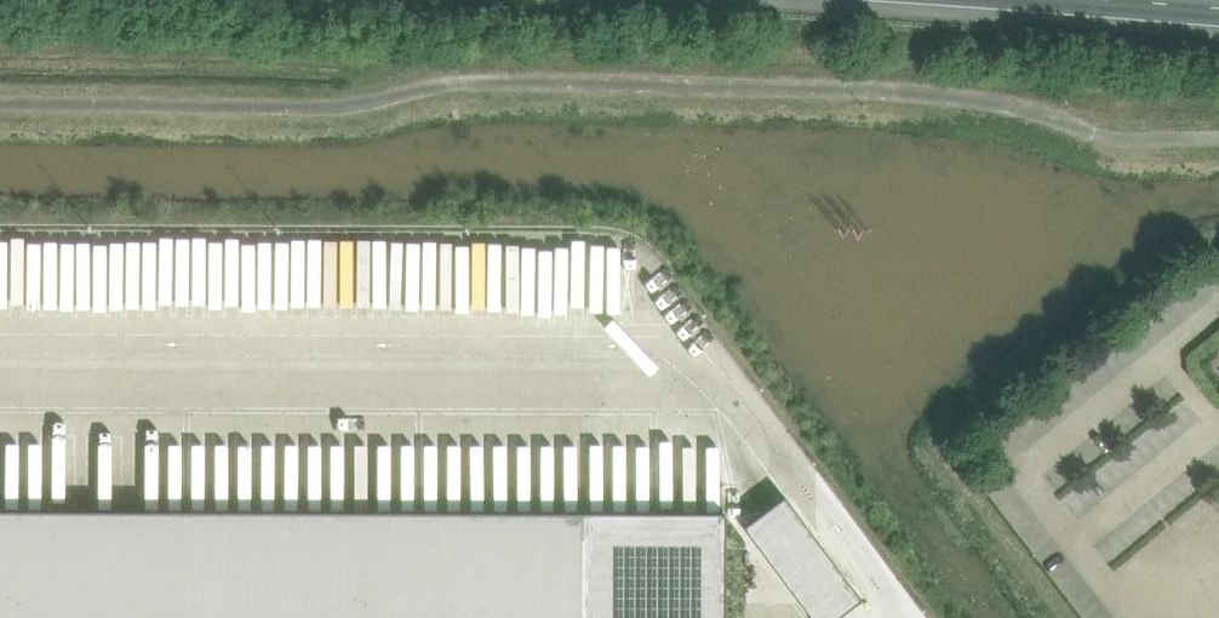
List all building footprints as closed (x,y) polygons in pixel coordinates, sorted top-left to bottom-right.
[(113,285),(112,307),(272,310),(273,269),(284,269),(285,244),(76,240),(75,268),(93,268),(92,285),(113,285)] [(378,267),(377,305),(544,310),(545,271),(592,272),(592,270),(605,270),(604,283),(631,283),(631,250),(370,243),(370,255),(359,255),(359,267),(378,267)] [(781,444),(746,463),(825,617),(861,599),(781,444)] [(726,513),(0,510),(0,617),(726,617),(726,513)]
